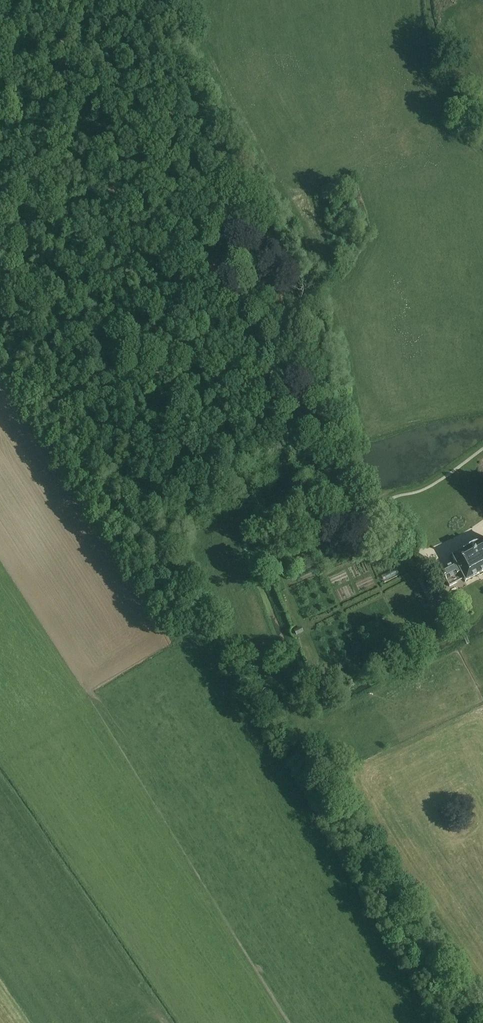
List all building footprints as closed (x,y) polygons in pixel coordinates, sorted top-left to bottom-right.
[(466,582),(482,573),(482,541),(453,557),(456,563),(442,571),(449,586),(459,581),(456,575),(461,572),(466,582)] [(439,603),(447,619),(448,618),(451,625),(456,623),(452,616),(453,616),(445,600),(439,603)]
